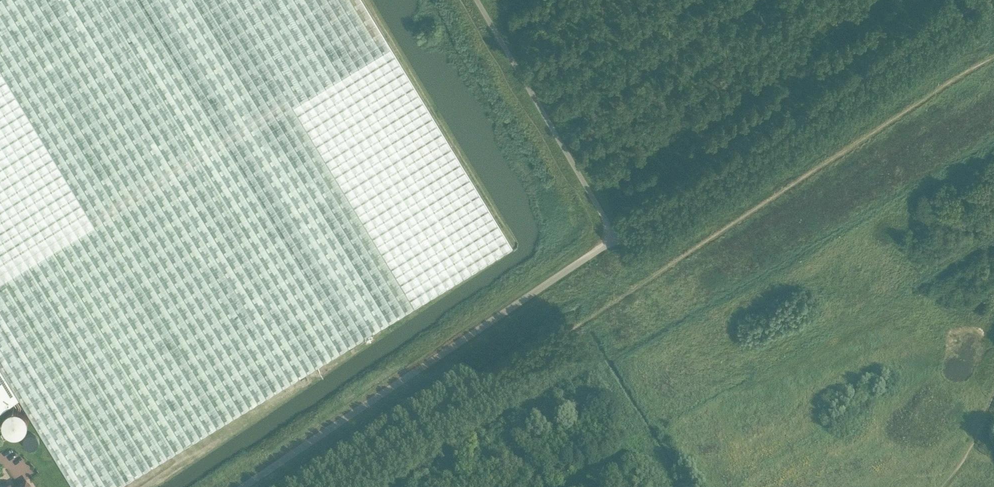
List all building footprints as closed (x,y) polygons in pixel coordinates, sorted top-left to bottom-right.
[(20,398),(74,486),(116,486),(513,246),(363,0),(0,0),(0,410),(20,398)]
